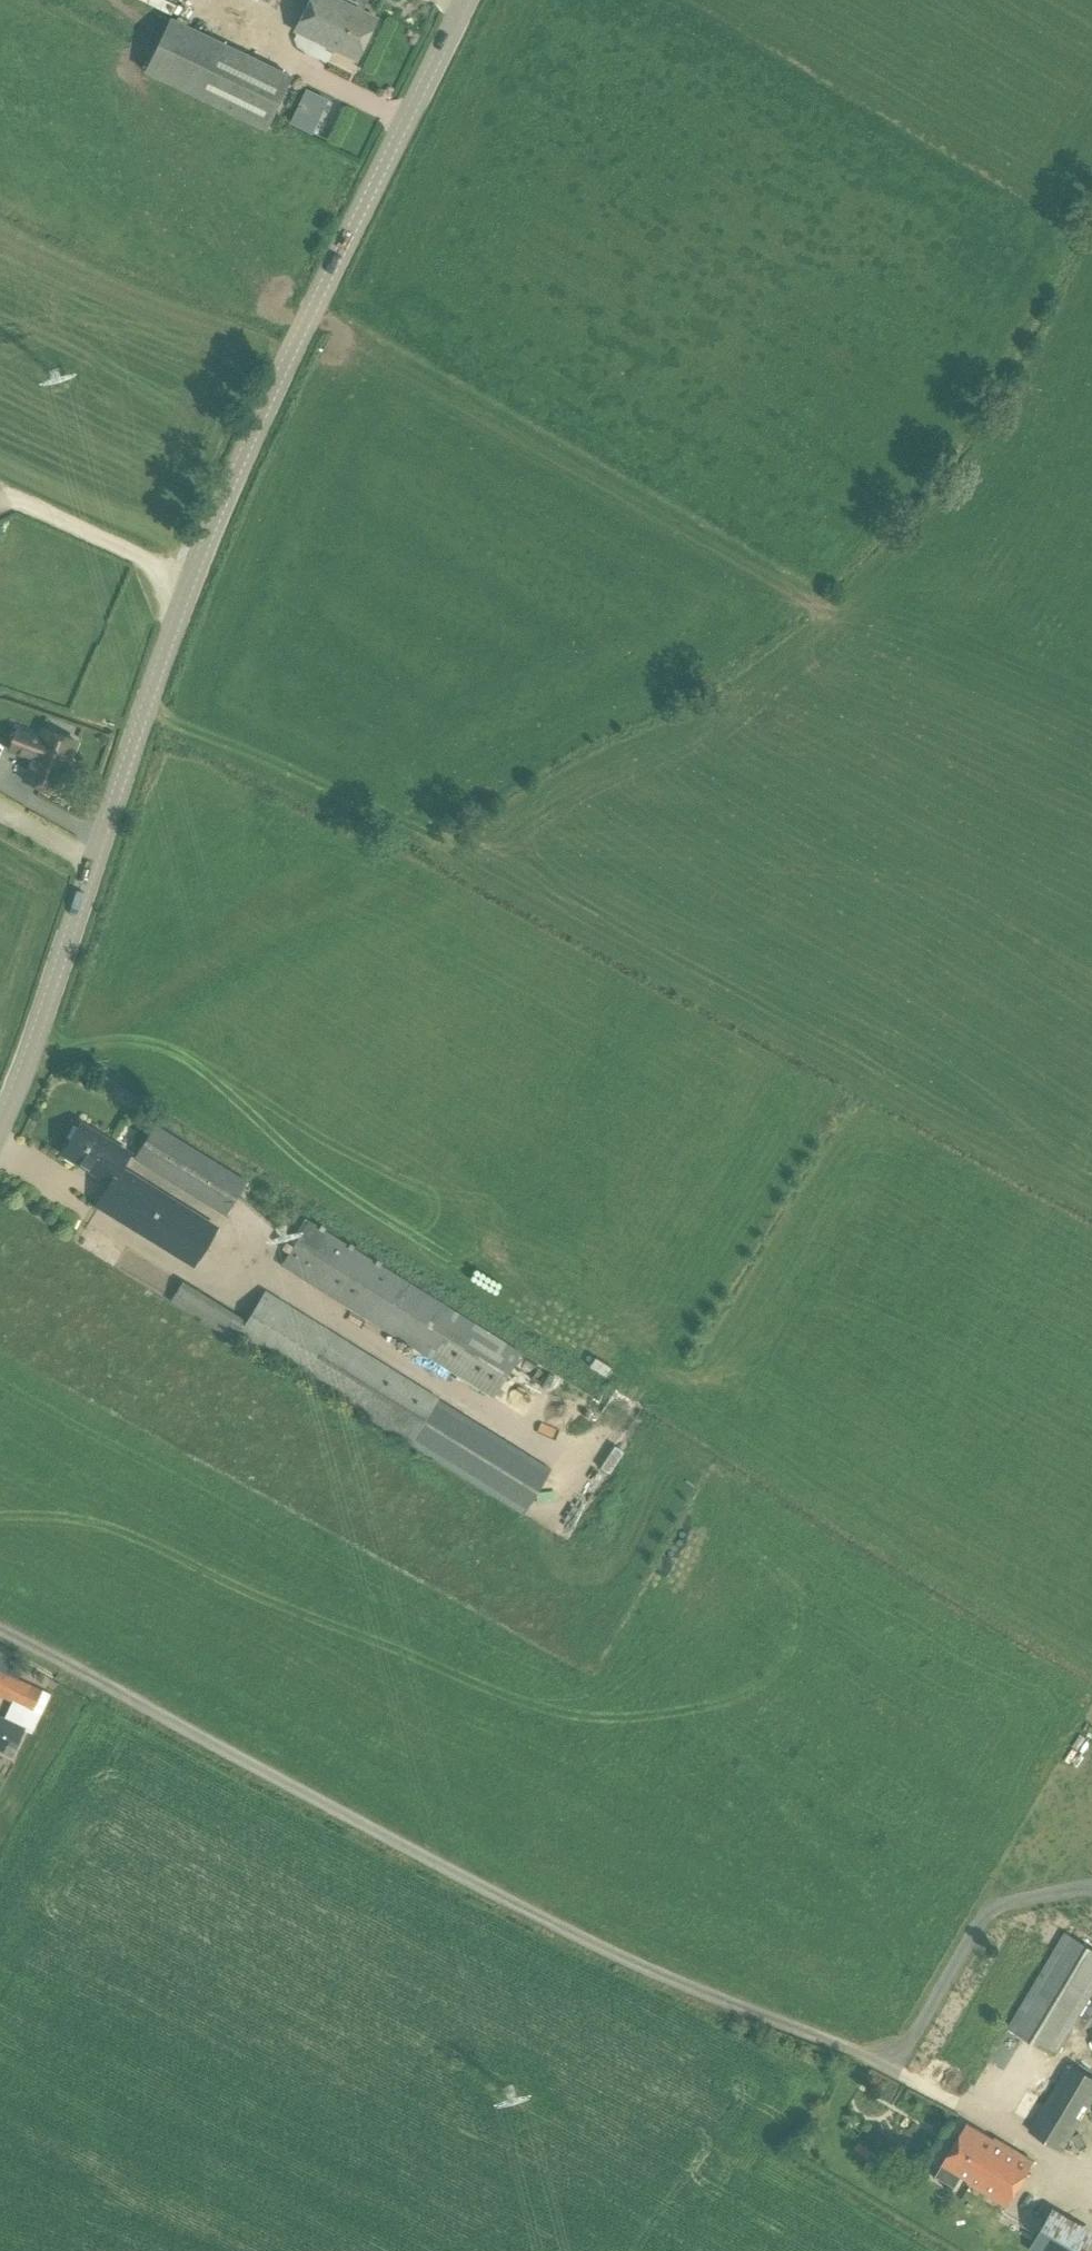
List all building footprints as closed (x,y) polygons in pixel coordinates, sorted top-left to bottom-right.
[(171,19),(176,9),(158,0),(133,0),(171,19)] [(296,33),(357,63),(378,20),(363,13),(337,0),(313,0),(296,33)] [(363,13),(369,0),(337,0),(363,13)] [(170,20),(144,73),(266,132),(292,79),(170,20)] [(319,67),(343,77),(346,69),(322,58),(319,67)] [(16,732),(8,753),(32,761),(24,784),(49,793),(65,749),(16,732)] [(82,1125),(63,1156),(112,1185),(130,1154),(82,1125)] [(156,1127),(134,1164),(227,1218),(249,1183),(156,1127)] [(124,1168),(99,1211),(195,1270),(221,1229),(124,1168)] [(310,1224),(283,1268),(496,1399),(520,1353),(310,1224)] [(184,1311),(195,1292),(184,1285),(172,1304),(184,1311)] [(440,1401),(266,1294),(247,1324),(230,1313),(218,1332),(237,1344),(239,1340),(412,1447),(440,1401)] [(625,1579),(636,1565),(623,1556),(612,1570),(625,1579)] [(34,1714),(44,1692),(5,1673),(12,1659),(0,1654),(0,1698),(34,1714)] [(13,1758),(26,1730),(0,1718),(0,1752),(13,1758)] [(1009,2029),(1057,2058),(1091,2000),(1091,1950),(1066,1934),(1009,2029)] [(1091,2084),(1091,2080),(1051,2059),(1033,2095),(1019,2088),(1008,2111),(1029,2121),(1021,2136),(1056,2154),(1091,2084)] [(968,2126),(937,2179),(957,2190),(963,2179),(970,2183),(969,2184),(1009,2207),(1036,2163),(996,2139),(995,2141),(968,2126)] [(1014,2250),(1088,2250),(1091,2245),(1091,2234),(1055,2214),(1051,2217),(1038,2211),(1014,2250)]
